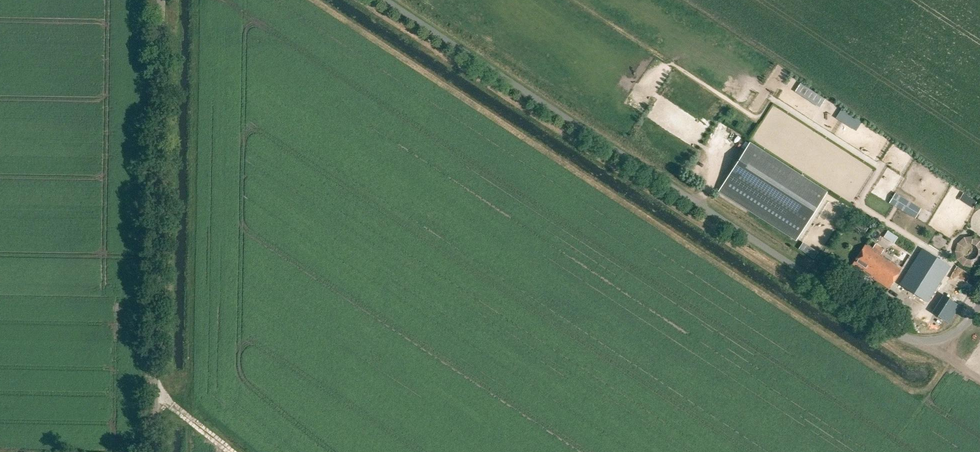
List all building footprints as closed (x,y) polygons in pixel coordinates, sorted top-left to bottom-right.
[(797,239),(827,192),(749,143),(719,190),(797,239)] [(889,203),(915,219),(921,208),(895,193),(889,203)] [(882,256),(884,251),(876,245),(873,250),(866,245),(853,265),(888,290),(902,269),(882,256)] [(917,257),(899,284),(924,301),(945,269),(927,257),(924,261),(917,257)] [(936,314),(954,322),(963,301),(945,294),(936,314)]
